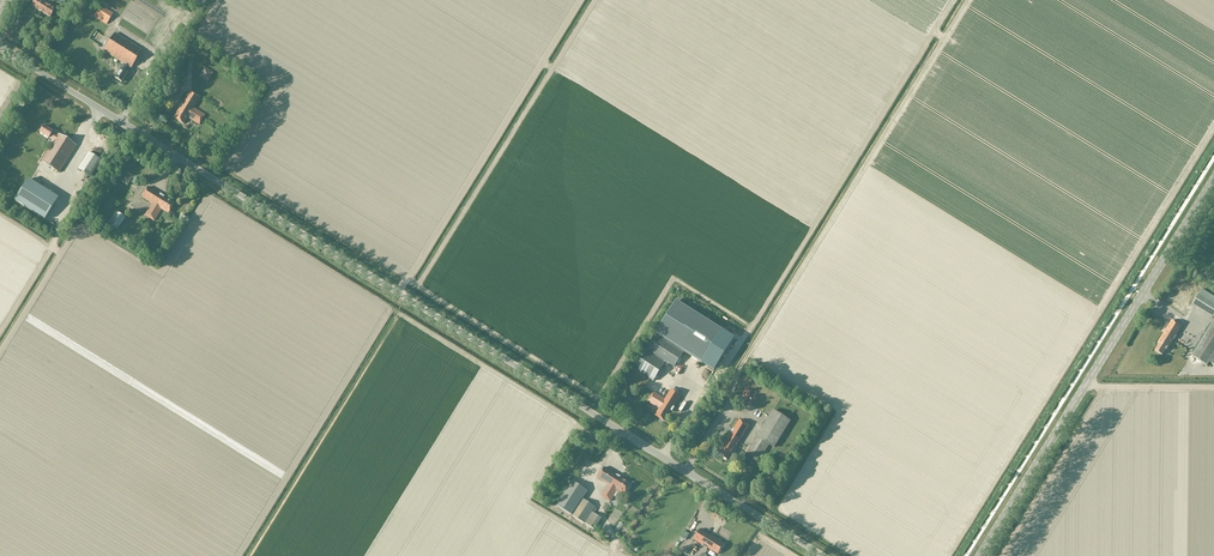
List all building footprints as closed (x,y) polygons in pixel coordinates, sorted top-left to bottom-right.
[(39,1),(38,0),(30,0),(29,1),(33,4),(31,6),(37,10),(44,0),(40,0),(39,1)] [(46,0),(44,0),(37,10),(44,14),(48,6),(45,4),(47,0),(46,0)] [(50,3),(48,6),(44,14),(50,18),(55,10),(54,9),(56,7),(50,3)] [(107,25),(113,14),(101,6),(94,17),(107,25)] [(131,69),(142,51),(115,34),(104,52),(125,65),(122,70),(121,70),(115,79),(121,83),(127,74),(126,73),(129,68),(131,69)] [(199,125),(205,116),(193,109),(199,98),(189,92),(173,118),(183,125),(187,118),(199,125)] [(60,174),(77,147),(59,136),(58,137),(53,134),(54,133),(44,127),(40,134),(50,140),(50,139),(55,142),(43,163),(60,174)] [(90,178),(101,160),(88,152),(77,170),(90,178)] [(127,187),(133,178),(124,173),(118,182),(127,187)] [(58,199),(28,180),(14,201),(45,220),(58,199)] [(168,214),(174,203),(148,187),(141,197),(152,204),(145,215),(154,221),(161,209),(168,214)] [(115,233),(126,218),(116,211),(106,227),(115,233)] [(1190,304),(1213,318),(1213,316),(1213,297),(1200,288),(1190,304)] [(677,301),(655,335),(683,353),(684,352),(702,364),(723,330),(677,301)] [(1189,307),(1182,320),(1186,322),(1192,309),(1189,307)] [(1166,351),(1181,327),(1171,320),(1157,343),(1159,344),(1154,351),(1162,356),(1165,350),(1166,351)] [(1191,357),(1206,366),(1209,361),(1213,364),(1213,320),(1191,357)] [(655,335),(646,350),(674,368),(683,353),(655,335)] [(653,382),(665,363),(645,351),(633,369),(653,382)] [(642,393),(650,380),(633,370),(625,382),(642,393)] [(742,408),(752,392),(746,388),(736,404),(742,408)] [(665,422),(681,395),(671,389),(665,400),(653,392),(648,401),(659,409),(655,416),(665,422)] [(790,422),(772,411),(747,453),(759,461),(769,444),(774,447),(790,422)] [(731,455),(749,426),(739,420),(722,447),(724,448),(719,455),(724,458),(726,460),(730,454),(731,455)] [(631,484),(604,468),(598,478),(608,484),(601,496),(610,502),(616,492),(623,496),(624,494),(631,484)] [(572,481),(556,506),(594,530),(602,519),(592,512),(595,507),(582,499),(587,491),(572,481)] [(718,555),(724,545),(700,530),(694,540),(718,555)] [(1005,543),(1008,545),(1013,536),(1010,534),(1005,543)]
